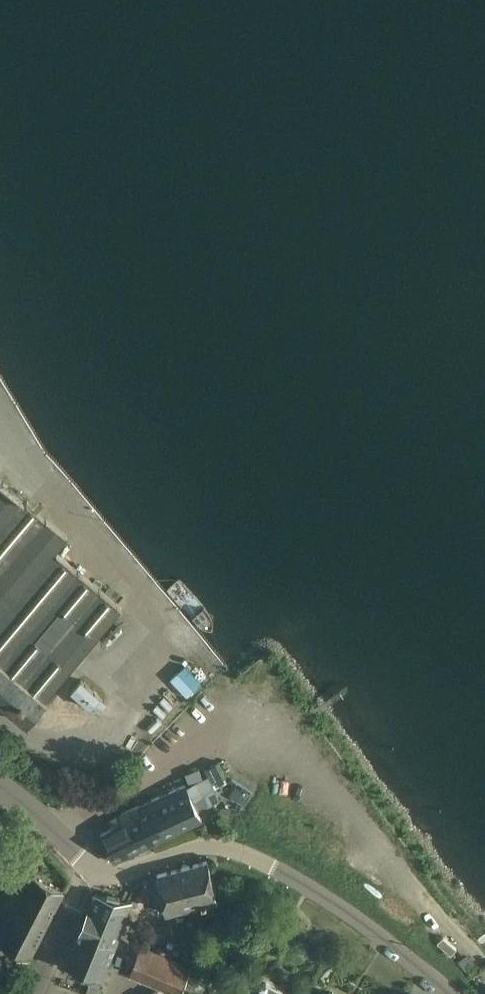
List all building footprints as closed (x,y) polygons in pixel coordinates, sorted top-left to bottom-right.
[(28,723),(47,700),(45,699),(122,607),(107,594),(55,551),(67,536),(28,503),(38,496),(6,469),(1,480),(0,480),(0,699),(28,723)] [(100,711),(107,703),(81,680),(72,690),(90,707),(93,705),(100,711)] [(186,787),(183,781),(155,795),(162,809),(157,811),(160,816),(193,801),(191,798),(215,788),(228,782),(218,761),(204,768),(208,776),(186,787)] [(236,783),(229,795),(243,804),(250,792),(236,783)] [(156,818),(165,838),(202,820),(198,811),(221,800),(215,788),(191,798),(193,801),(160,816),(156,818)] [(101,834),(115,862),(165,838),(156,818),(160,816),(157,811),(162,809),(155,795),(120,814),(125,822),(101,834)] [(191,865),(183,867),(192,904),(201,902),(217,898),(215,889),(212,880),(211,873),(207,860),(191,865)] [(159,876),(149,880),(150,882),(155,902),(156,902),(165,900),(168,911),(176,909),(184,907),(192,904),(183,867),(158,873),(158,875),(159,876)] [(11,949),(29,958),(64,891),(35,876),(23,900),(6,891),(0,902),(0,943),(11,949)] [(116,943),(133,901),(95,894),(81,929),(116,943)] [(66,965),(85,973),(102,978),(116,943),(81,929),(66,965)] [(179,993),(190,967),(140,945),(129,972),(145,979),(145,980),(162,987),(152,993),(181,993),(179,993)] [(180,945),(176,956),(194,963),(198,952),(180,945)] [(189,971),(183,986),(202,993),(206,983),(208,984),(210,979),(189,971)] [(242,993),(283,993),(283,992),(266,983),(245,990),(242,993)]
